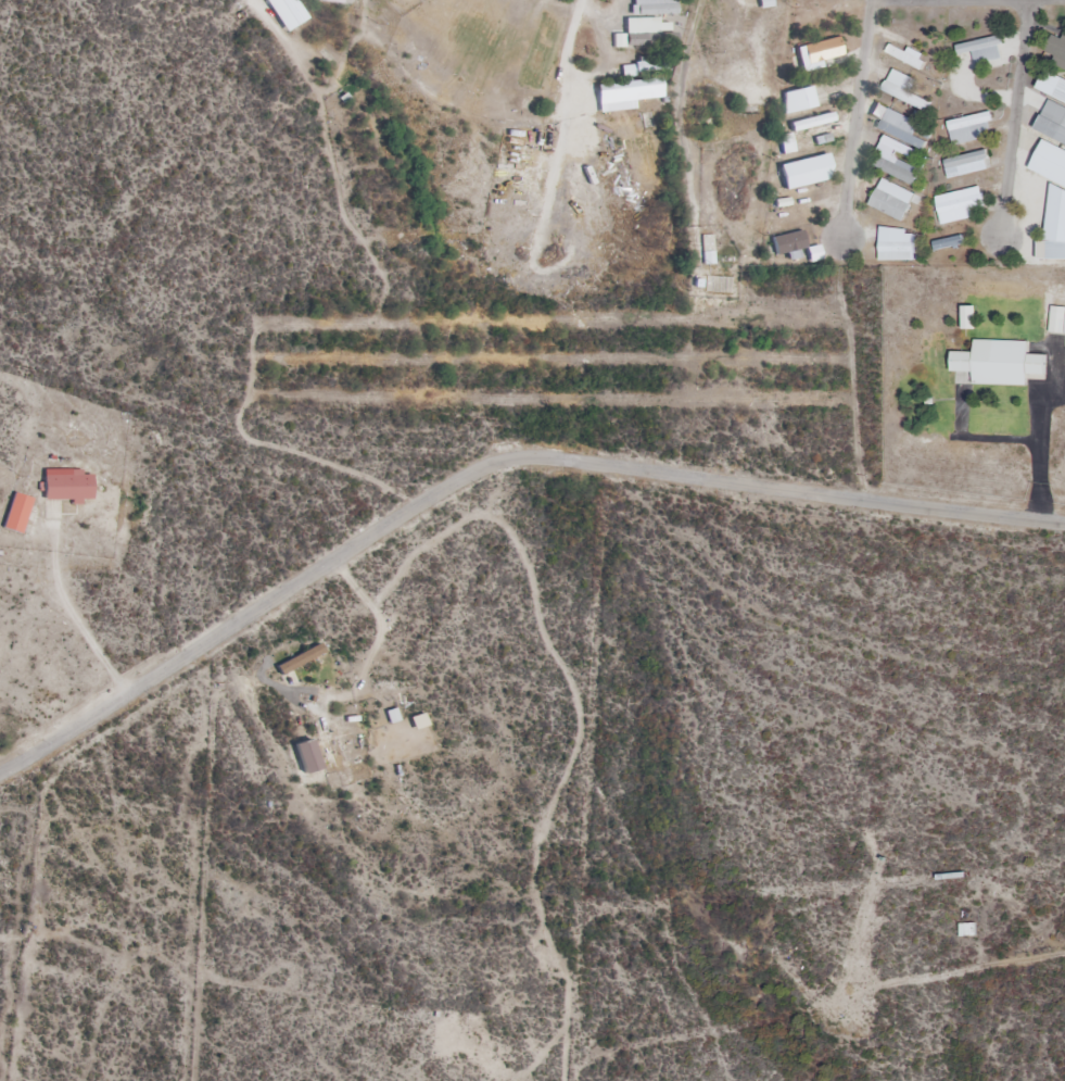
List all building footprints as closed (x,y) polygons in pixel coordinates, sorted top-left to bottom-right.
[(633,15),(675,15),(675,0),(633,0),(633,15)] [(675,34),(657,33),(658,19),(624,18),(623,46),(675,47),(675,34)] [(1062,40),(1052,35),(1043,50),(1055,57),(1053,61),(1064,68),(1064,36),(1062,40)] [(842,55),(838,37),(799,47),(805,71),(820,67),(819,60),(842,55)] [(957,44),(959,57),(962,70),(1004,63),(999,37),(957,44)] [(891,43),(886,55),(921,68),(926,56),(891,43)] [(882,91),(926,112),(931,102),(908,91),(914,79),(893,69),(882,91)] [(1045,70),(1037,89),(1064,102),(1064,80),(1045,70)] [(662,98),(660,78),(608,83),(610,103),(662,98)] [(783,90),(783,110),(813,110),(813,90),(783,90)] [(1047,100),(1035,131),(1064,143),(1064,107),(1047,100)] [(919,123),(876,103),(871,114),(882,120),(879,127),(919,147),(922,141),(913,137),(919,123)] [(792,130),(834,122),(832,113),(790,122),(792,130)] [(949,118),(951,143),(993,139),(991,114),(949,118)] [(923,163),(915,160),(918,151),(883,137),(871,167),(914,184),(923,163)] [(1064,185),(1064,150),(1042,140),(1029,169),(1064,185)] [(944,160),(948,178),(990,169),(986,150),(944,160)] [(828,154),(779,164),(784,189),(833,180),(828,154)] [(902,221),(915,194),(882,179),(869,206),(902,221)] [(935,196),(941,224),(975,217),(974,209),(986,206),(982,186),(935,196)] [(1051,188),(1045,240),(1039,240),(1038,257),(1064,260),(1064,190),(1051,188)] [(879,261),(914,261),(914,229),(879,229),(879,261)] [(771,238),(776,256),(806,248),(801,230),(771,238)] [(933,241),(935,250),(963,243),(961,235),(933,241)] [(694,292),(732,292),(732,277),(694,277),(694,292)] [(974,306),(963,306),(963,329),(974,329),(974,306)] [(1063,317),(1063,308),(1052,308),(1052,334),(1064,334),(1064,317),(1063,317)] [(1027,341),(974,340),(974,352),(951,352),(951,373),(955,373),(955,384),(1027,386),(1027,381),(1045,381),(1046,354),(1027,354),(1027,341)] [(44,500),(92,500),(92,473),(44,473),(44,500)] [(22,534),(31,498),(12,493),(3,529),(22,534)] [(303,774),(320,767),(309,739),(292,745),(303,774)]
